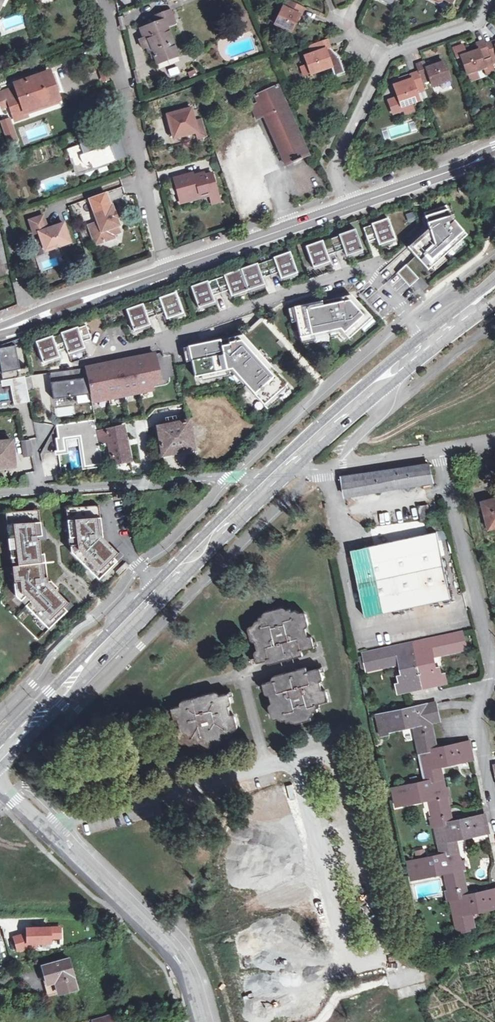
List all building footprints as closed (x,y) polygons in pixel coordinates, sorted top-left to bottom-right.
[(275,23),(291,31),(299,15),(300,16),(305,8),(290,0),(288,0),(284,8),(282,7),(275,23)] [(158,23),(141,29),(144,38),(140,40),(143,49),(147,48),(149,53),(153,52),(157,64),(178,56),(168,26),(175,23),(171,12),(156,17),(158,23)] [(384,47),(396,42),(393,35),(382,39),(384,47)] [(307,63),(311,73),(332,66),(326,48),(331,47),(327,39),(310,45),(312,53),(305,56),(307,63)] [(486,45),(485,42),(476,45),(478,51),(462,57),(468,75),(478,71),(485,68),(487,73),(494,71),(494,70),(492,63),(486,45)] [(492,63),(494,62),(494,43),(494,42),(486,45),(492,63)] [(311,73),(307,63),(299,66),(302,76),(311,73)] [(419,74),(423,83),(431,80),(433,87),(451,80),(445,63),(427,69),(425,63),(416,66),(419,74)] [(478,71),(468,75),(471,83),(481,79),(478,71)] [(60,98),(51,73),(17,84),(18,86),(19,89),(0,96),(0,99),(3,106),(11,104),(17,120),(29,116),(29,114),(27,110),(60,98)] [(401,108),(411,105),(419,102),(416,93),(425,90),(423,83),(419,74),(410,77),(399,80),(401,84),(394,87),(398,99),(389,102),(393,114),(403,111),(401,108)] [(18,86),(0,92),(0,96),(19,89),(18,86)] [(287,165),(310,156),(278,86),(255,96),(259,103),(262,109),(265,116),(287,165)] [(60,98),(27,110),(29,114),(61,103),(60,98)] [(254,113),(262,109),(259,103),(251,106),(254,113)] [(414,112),(411,105),(401,108),(403,111),(404,115),(414,112)] [(197,129),(195,121),(191,109),(169,115),(174,137),(197,131),(197,129)] [(262,109),(254,113),(257,119),(265,116),(262,109)] [(0,122),(0,123),(8,144),(18,140),(10,118),(0,122)] [(195,121),(197,129),(204,128),(201,119),(195,121)] [(90,131),(79,135),(82,145),(93,141),(90,131)] [(82,145),(69,149),(75,166),(78,165),(83,170),(81,173),(85,172),(93,166),(95,168),(127,157),(123,144),(110,149),(109,146),(97,150),(93,141),(82,145)] [(78,165),(75,166),(78,174),(81,173),(83,170),(78,165)] [(176,179),(181,198),(188,197),(189,201),(209,196),(212,204),(220,202),(212,173),(204,176),(204,174),(190,177),(189,176),(176,179)] [(114,213),(111,205),(106,192),(91,198),(99,221),(89,225),(96,244),(115,237),(114,234),(112,228),(116,226),(113,219),(118,217),(116,212),(114,213)] [(446,205),(425,212),(429,228),(408,247),(428,269),(466,235),(452,219),(454,217),(452,215),(449,216),(446,205)] [(34,234),(40,232),(46,251),(71,242),(65,223),(49,228),(44,214),(29,220),(34,234)] [(364,228),(369,242),(377,239),(379,246),(396,240),(388,218),(371,224),(372,225),(364,228)] [(112,228),(114,234),(120,232),(118,225),(116,226),(112,228)] [(331,239),(336,253),(344,250),(347,257),(363,251),(356,229),(339,235),(339,236),(331,239)] [(323,241),(306,247),(314,268),(330,262),(328,256),(336,253),(331,239),(323,242),(323,241)] [(274,260),(266,262),(271,276),(279,273),(281,280),(298,274),(291,252),(274,258),(274,260)] [(0,266),(0,276),(9,274),(7,261),(1,262),(1,266),(0,266)] [(258,264),(241,270),(249,291),(265,285),(263,279),(271,276),(266,262),(258,265),(258,264)] [(397,271),(408,287),(418,280),(407,264),(397,271)] [(225,277),(216,280),(221,293),(229,290),(232,297),(249,291),(241,270),(224,276),(225,277)] [(208,281),(191,287),(199,309),(215,303),(213,296),(221,293),(216,280),(208,282),(208,281)] [(160,300),(152,303),(157,317),(165,314),(167,320),(184,314),(176,293),(159,299),(160,300)] [(322,301),(294,307),(301,337),(340,329),(349,338),(371,317),(351,295),(329,300),(330,305),(323,306),(322,301)] [(143,304),(126,310),(134,332),(151,325),(149,319),(157,317),(152,303),(144,306),(143,304)] [(78,327),(61,333),(62,335),(66,348),(69,355),(85,349),(83,342),(91,340),(86,326),(78,328),(78,327)] [(53,336),(36,342),(43,364),(60,358),(58,351),(66,348),(62,335),(53,338),(53,336)] [(220,341),(189,347),(195,377),(232,369),(268,409),(291,388),(243,335),(229,338),(230,345),(222,347),(220,341)] [(229,338),(220,341),(222,347),(230,345),(229,338)] [(0,346),(0,367),(1,367),(2,373),(1,374),(3,381),(33,377),(33,370),(23,371),(18,340),(0,346)] [(145,355),(151,386),(161,384),(154,353),(145,355)] [(145,355),(85,367),(91,394),(92,402),(152,390),(151,386),(145,355)] [(85,367),(70,370),(71,380),(51,384),(54,401),(91,394),(85,367)] [(71,380),(70,370),(49,374),(51,384),(71,380)] [(172,424),(157,428),(164,457),(195,450),(188,421),(181,422),(180,418),(171,420),(172,424)] [(99,438),(97,432),(95,420),(57,426),(59,438),(56,439),(58,453),(65,451),(64,439),(80,437),(85,468),(103,464),(100,444),(99,438)] [(124,427),(97,432),(99,438),(108,437),(109,442),(113,465),(132,461),(124,427)] [(30,441),(22,442),(24,457),(32,456),(30,441)] [(0,443),(0,468),(15,467),(13,442),(0,443)] [(431,464),(342,478),(347,497),(434,483),(431,464)] [(494,528),(494,500),(484,503),(487,516),(491,515),(494,528)] [(99,507),(66,509),(69,554),(91,579),(97,575),(100,579),(114,566),(103,554),(95,561),(89,553),(88,547),(99,546),(102,543),(99,507)] [(39,511),(5,513),(7,531),(12,531),(12,540),(7,540),(9,557),(15,557),(15,565),(9,565),(10,573),(15,573),(15,580),(10,581),(11,595),(16,601),(21,596),(25,601),(21,606),(39,626),(44,622),(47,626),(61,613),(58,609),(63,605),(51,592),(47,586),(49,584),(47,582),(43,582),(42,554),(38,556),(37,542),(41,541),(39,511)] [(412,538),(426,605),(451,599),(437,533),(412,538)] [(426,605),(412,538),(349,551),(363,618),(426,605)] [(114,566),(118,562),(102,543),(99,546),(88,547),(89,553),(95,561),(103,554),(114,566)] [(97,575),(91,579),(95,583),(100,579),(97,575)] [(21,596),(16,601),(21,606),(25,601),(21,596)] [(61,613),(66,609),(63,605),(58,609),(61,613)] [(283,660),(294,657),(303,655),(302,650),(315,647),(313,638),(309,639),(305,624),(308,623),(306,614),(300,616),(299,613),(295,610),(291,611),(290,609),(282,611),(281,607),(265,612),(266,616),(259,618),(259,620),(256,621),(253,626),(254,629),(249,631),(251,639),(254,638),(258,653),(255,654),(257,662),(270,659),(271,664),(283,660)] [(44,622),(39,626),(42,630),(47,626),(44,622)] [(430,683),(442,680),(442,675),(440,669),(436,670),(432,657),(466,650),(462,633),(365,654),(369,670),(401,663),(404,677),(399,678),(401,684),(402,689),(415,686),(415,690),(430,687),(430,683)] [(294,657),(283,660),(286,672),(298,669),(294,657)] [(307,666),(298,669),(286,672),(275,676),(276,680),(263,684),(266,692),(269,691),(274,707),(270,708),(272,717),(278,715),(279,718),(283,720),(287,719),(288,722),(296,719),(297,723),(313,719),(311,712),(319,710),(317,704),(330,700),(328,691),(324,692),(320,677),(323,676),(321,667),(308,671),(307,666)] [(430,683),(430,687),(447,683),(445,674),(442,675),(442,680),(430,683)] [(402,689),(401,684),(397,684),(399,694),(415,690),(415,686),(402,689)] [(184,706),(173,709),(175,718),(179,717),(183,732),(179,733),(182,741),(187,740),(188,743),(193,746),(196,745),(197,748),(205,745),(206,749),(222,744),(222,741),(229,739),(228,736),(232,735),(234,730),(233,727),(239,726),(236,717),(233,718),(229,703),(232,702),(230,693),(217,697),(216,692),(183,701),(184,706)] [(438,713),(436,704),(379,717),(382,733),(414,725),(426,782),(394,789),(398,805),(430,799),(434,818),(437,827),(443,856),(410,863),(413,879),(446,872),(450,891),(452,900),(459,929),(462,929),(471,926),(475,926),(472,912),(494,907),(494,891),(469,896),(463,870),(461,861),(456,839),(489,832),(486,816),(452,823),(447,797),(445,788),(440,766),(473,759),(470,743),(437,750),(431,722),(429,715),(438,713)] [(429,715),(431,722),(439,720),(438,713),(429,715)] [(63,925),(25,926),(25,933),(13,933),(14,949),(63,948),(63,925)] [(48,981),(56,979),(60,995),(78,990),(70,960),(44,967),(48,981)] [(56,979),(48,981),(52,997),(60,995),(56,979)]
